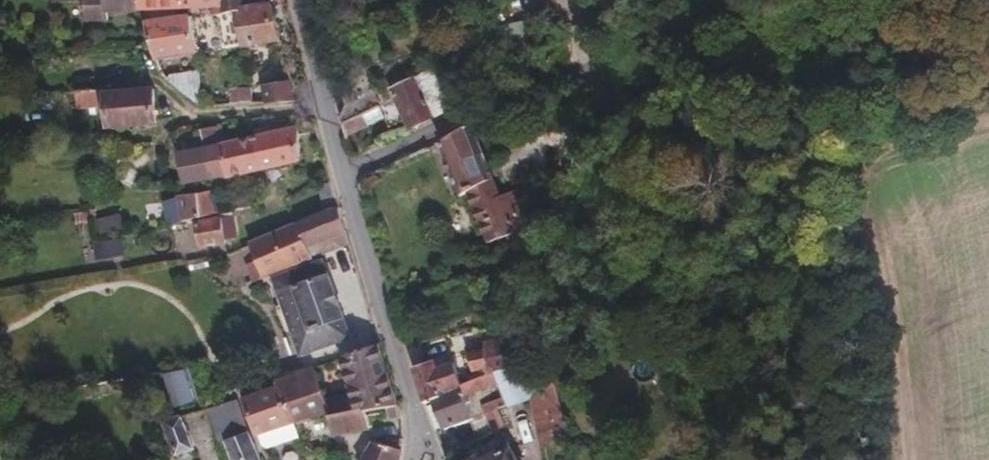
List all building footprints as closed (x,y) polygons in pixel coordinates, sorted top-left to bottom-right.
[(88,25),(110,25),(110,18),(144,16),(142,2),(142,0),(88,0),(88,25)] [(144,16),(185,11),(185,0),(142,0),(142,2),(144,16)] [(185,11),(191,10),(192,16),(199,15),(198,9),(214,8),(215,17),(232,15),(244,13),(242,0),(185,0),(185,11)] [(244,13),(232,15),(239,51),(278,45),(270,9),(244,13)] [(152,50),(155,65),(195,59),(187,22),(147,28),(152,50)] [(411,129),(455,110),(440,72),(396,90),(400,98),(341,122),(344,132),(364,125),(363,122),(375,117),(381,132),(408,121),(411,129)] [(171,77),(167,84),(200,113),(196,74),(171,77)] [(338,89),(345,108),(373,99),(367,80),(338,89)] [(263,87),(263,108),(280,107),(280,87),(263,87)] [(250,89),(229,90),(230,105),(251,104),(250,89)] [(102,97),(102,93),(64,96),(66,113),(103,111),(104,131),(154,128),(152,94),(102,97)] [(499,195),(469,122),(437,138),(458,190),(466,188),(486,236),(533,217),(520,186),(499,195)] [(204,151),(228,146),(223,128),(200,133),(204,151)] [(294,134),(253,143),(260,177),(297,168),(294,134)] [(253,143),(205,154),(214,182),(226,179),(228,184),(260,177),(253,143)] [(205,154),(202,144),(193,146),(195,157),(186,158),(178,160),(184,190),(214,182),(205,154)] [(195,157),(193,146),(184,148),(186,158),(195,157)] [(177,201),(180,227),(210,221),(206,197),(177,201)] [(298,228),(311,260),(329,252),(326,243),(345,236),(338,212),(298,228)] [(223,247),(218,223),(193,227),(198,253),(223,247)] [(311,260),(298,228),(290,232),(249,250),(262,284),(273,280),(313,264),(311,260)] [(118,243),(99,248),(102,262),(122,258),(118,243)] [(324,267),(274,283),(300,363),(350,345),(324,267)] [(497,344),(481,350),(485,360),(486,359),(501,354),(497,344)] [(486,359),(489,366),(491,373),(523,361),(519,349),(501,354),(486,359)] [(377,350),(331,367),(333,374),(344,371),(357,417),(364,416),(395,411),(377,350)] [(486,359),(485,360),(481,350),(467,355),(472,372),(489,366),(486,359)] [(452,364),(448,353),(432,360),(435,369),(452,364)] [(460,385),(452,364),(435,369),(432,360),(420,363),(410,367),(423,403),(461,388),(460,385)] [(500,398),(503,407),(528,397),(538,446),(569,439),(556,383),(535,391),(523,361),(491,373),(495,383),(500,398)] [(312,373),(275,386),(289,428),(325,415),(322,404),(312,373)] [(462,397),(495,383),(491,373),(475,379),(460,385),(461,388),(423,403),(434,432),(469,418),(462,397)] [(273,381),(238,392),(241,403),(254,441),(289,428),(275,386),(273,381)] [(490,401),(494,410),(503,407),(500,398),(490,401)] [(178,403),(181,411),(188,409),(185,401),(178,403)] [(327,422),(336,420),(330,401),(322,404),(325,415),(327,422)] [(501,428),(494,410),(484,414),(492,432),(501,428)] [(336,420),(327,422),(332,438),(362,434),(364,416),(357,417),(336,420)] [(181,423),(164,428),(175,459),(178,459),(190,456),(191,456),(181,423)] [(246,433),(235,436),(238,444),(226,448),(230,459),(256,459),(246,433)] [(473,459),(515,459),(506,441),(488,449),(490,452),(473,459)] [(399,454),(361,449),(358,459),(398,459),(399,454)]
